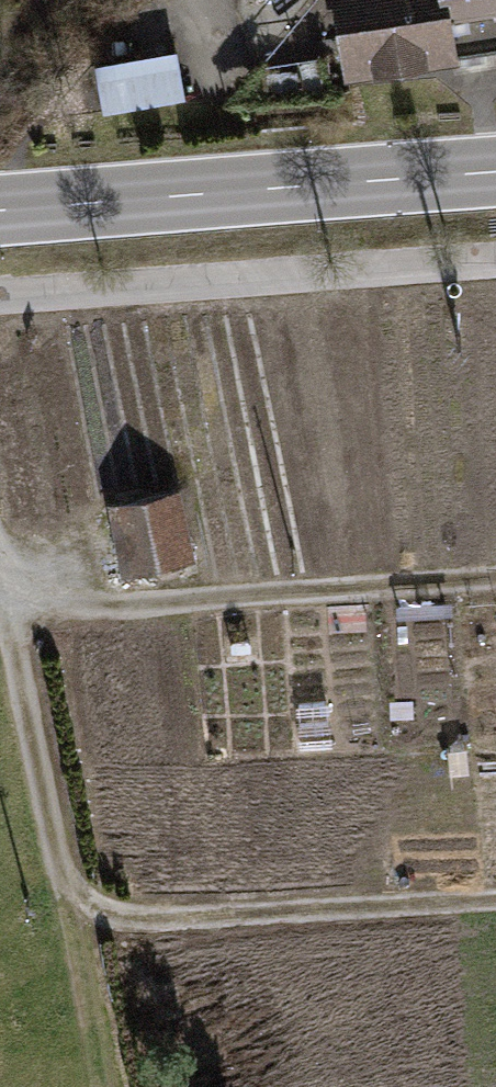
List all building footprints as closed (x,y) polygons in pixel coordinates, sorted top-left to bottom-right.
[(331,89),(457,69),(451,28),(495,21),(495,0),(317,0),(331,89)] [(107,106),(187,90),(177,42),(97,59),(107,106)] [(181,492),(112,505),(126,573),(194,560),(181,492)]
